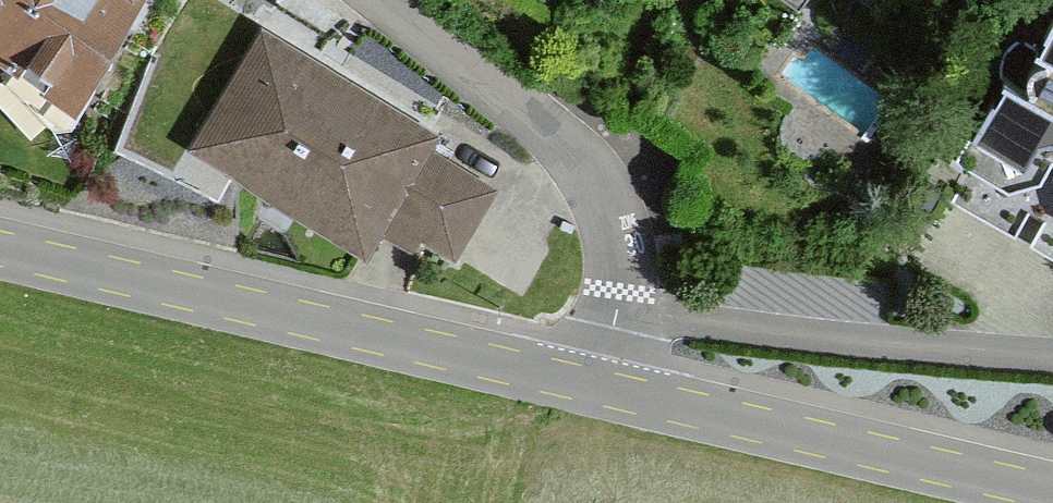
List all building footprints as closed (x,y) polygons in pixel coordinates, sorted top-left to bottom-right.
[(0,38),(0,42),(72,92),(136,0),(27,0),(0,38)] [(27,0),(0,0),(0,38),(27,0)] [(968,159),(1030,192),(1052,170),(1052,3),(968,159)] [(443,119),(256,28),(190,163),(378,255),(390,231),(457,264),(497,184),(427,150),(443,119)]
